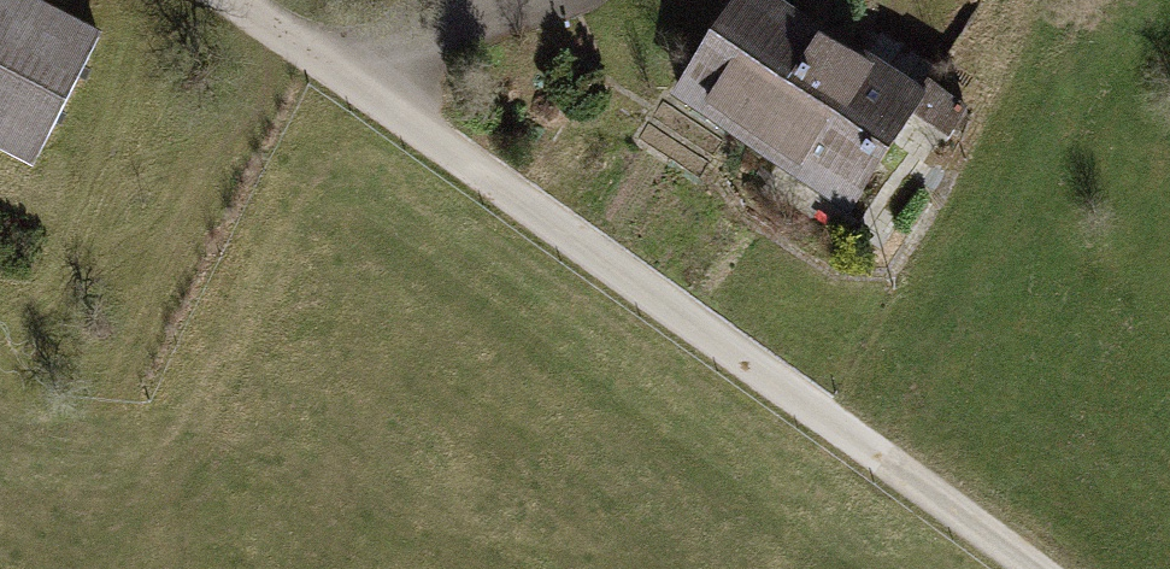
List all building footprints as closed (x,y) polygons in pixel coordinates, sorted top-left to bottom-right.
[(18,0),(0,0),(0,152),(30,168),(95,39),(18,0)] [(765,0),(744,0),(675,106),(849,217),(923,102),(765,0)]
